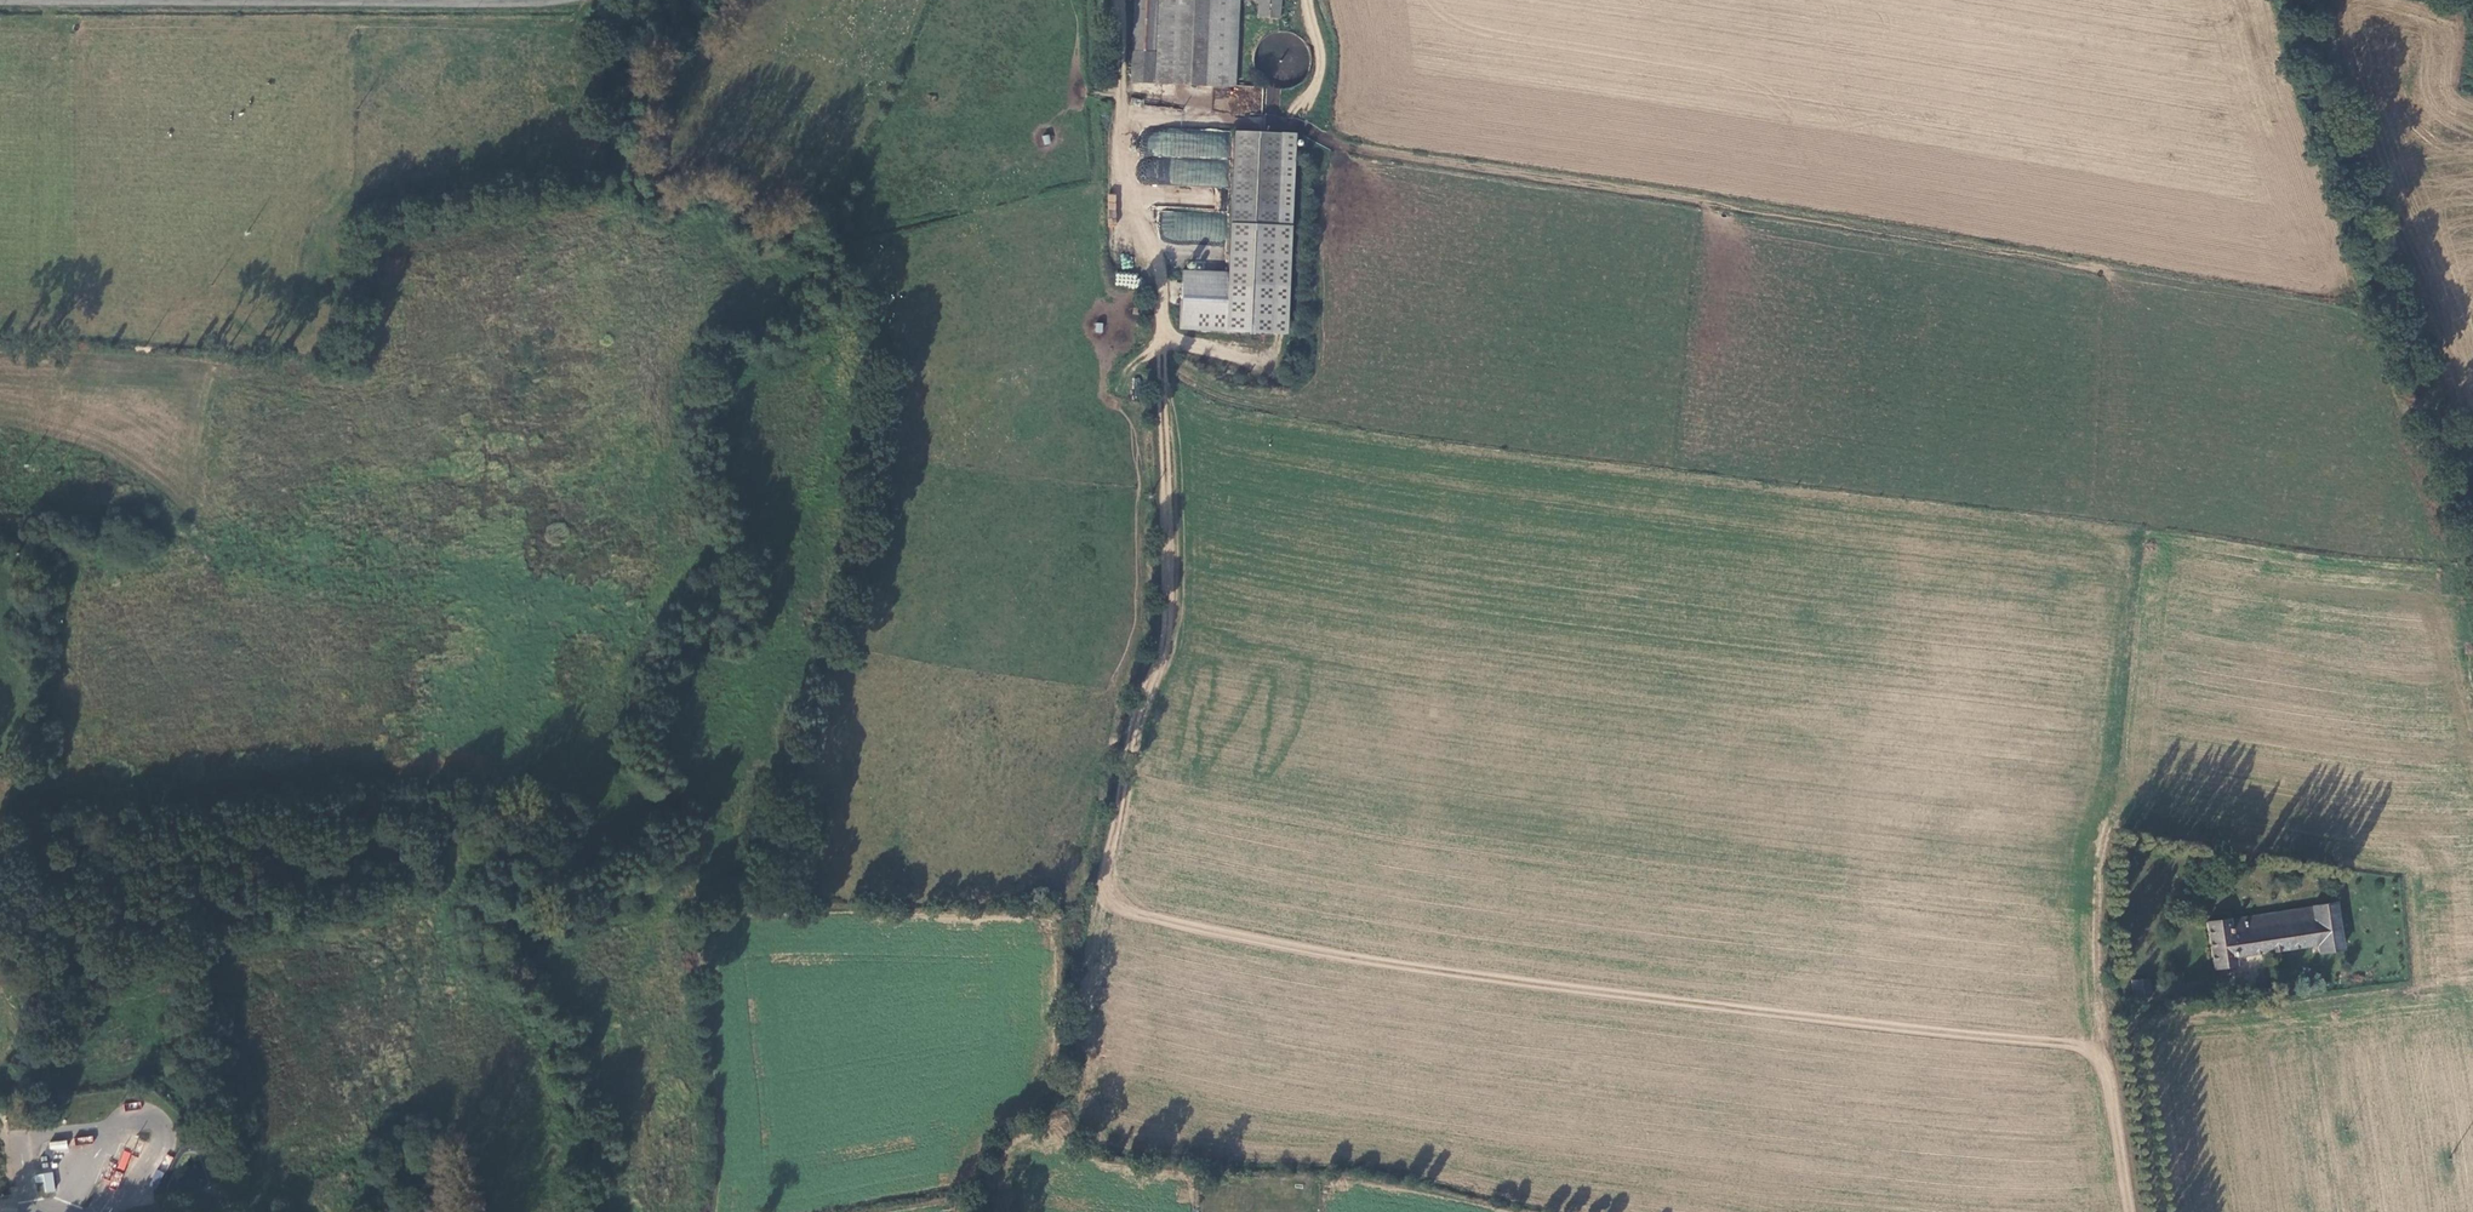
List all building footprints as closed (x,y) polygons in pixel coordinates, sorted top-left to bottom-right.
[(1161,80),(1166,0),(1143,0),(1138,78),(1161,80)] [(1161,80),(1214,84),(1219,0),(1166,0),(1161,80)] [(1214,84),(1235,85),(1240,0),(1219,0),(1214,84)] [(1282,0),(1259,0),(1258,15),(1281,16),(1282,0)] [(1291,132),(1229,130),(1225,269),(1181,268),(1179,326),(1286,329),(1291,132)] [(1106,223),(1115,223),(1116,194),(1108,194),(1106,223)] [(1160,237),(1190,241),(1192,231),(1185,230),(1187,215),(1163,212),(1160,237)] [(2343,947),(2336,907),(2335,904),(2312,907),(2313,910),(2227,921),(2226,918),(2205,922),(2209,956),(2211,967),(2232,965),(2230,955),(2316,941),(2319,951),(2343,947)] [(2150,995),(2148,978),(2130,980),(2132,997),(2150,995)] [(126,1110),(141,1107),(140,1101),(125,1103),(126,1110)] [(49,1141),(49,1151),(67,1151),(67,1141),(49,1141)] [(118,1189),(131,1152),(122,1149),(109,1186),(118,1189)] [(38,1174),(41,1194),(55,1191),(52,1172),(38,1174)]
